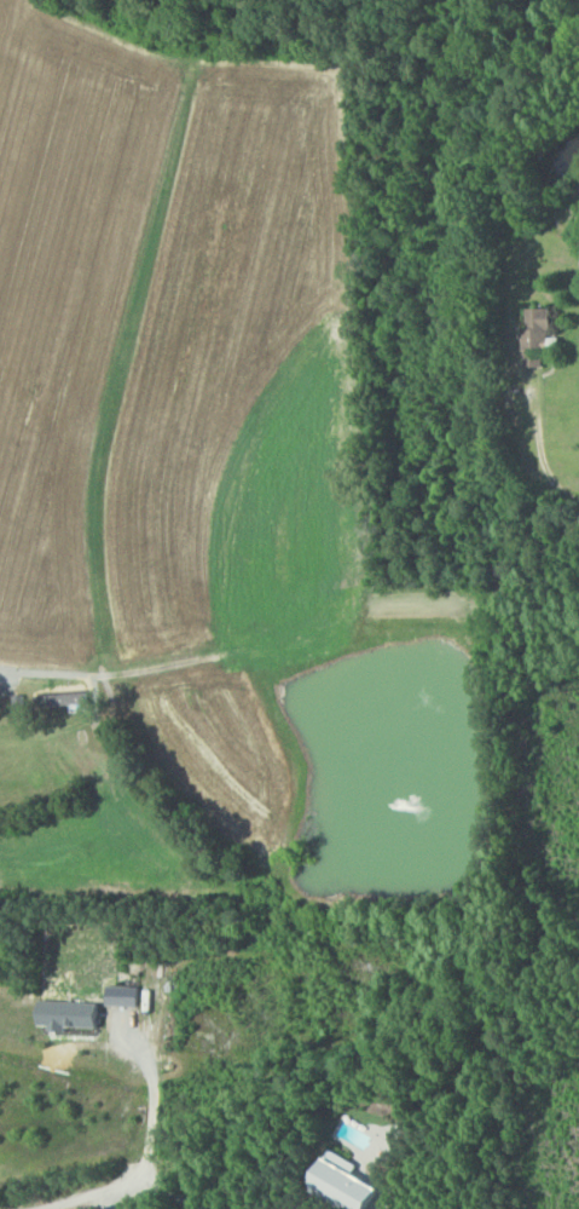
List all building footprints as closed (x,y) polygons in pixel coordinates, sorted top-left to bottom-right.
[(528,309),(529,330),(524,330),(525,350),(552,350),(552,331),(556,331),(556,309),(528,309)] [(92,704),(91,692),(45,694),(46,705),(92,704)] [(141,986),(110,985),(109,1004),(141,1006),(141,986)] [(42,1027),(103,1028),(103,1002),(42,1000),(42,1027)] [(363,1164),(335,1150),(317,1185),(362,1208),(377,1208),(388,1188),(358,1172),(363,1164)]
